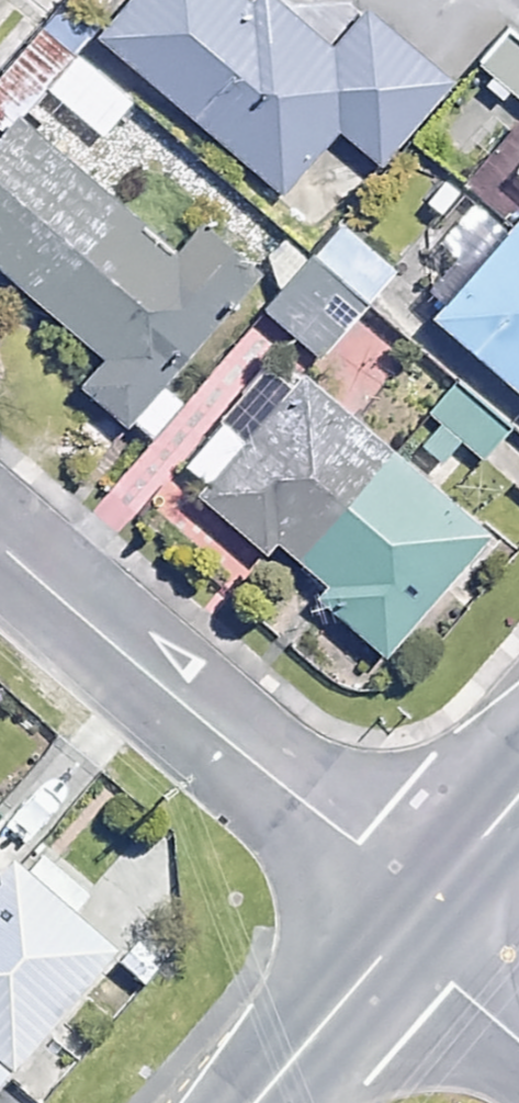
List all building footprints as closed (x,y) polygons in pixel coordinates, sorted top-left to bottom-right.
[(249,0),(137,0),(99,49),(286,195),(338,127),(384,163),(448,80),(363,14),(334,52),(267,0),(251,0),(250,1),(249,0)] [(503,27),(472,67),(518,103),(518,40),(503,27)] [(134,96),(70,57),(46,96),(110,135),(134,96)] [(119,435),(135,418),(154,436),(181,406),(157,385),(256,276),(197,222),(167,256),(11,115),(0,128),(0,266),(106,361),(75,396),(119,435)] [(423,399),(488,455),(518,419),(518,217),(500,238),(465,208),(435,242),(454,258),(415,302),(468,348),(423,399)] [(397,273),(344,226),(270,311),(323,357),(397,273)] [(481,537),(300,374),(234,446),(215,429),(179,469),(262,544),(272,533),(340,594),(326,611),(375,655),(481,537)] [(112,952),(65,910),(80,893),(39,857),(23,877),(0,857),(0,1082),(112,952)]
